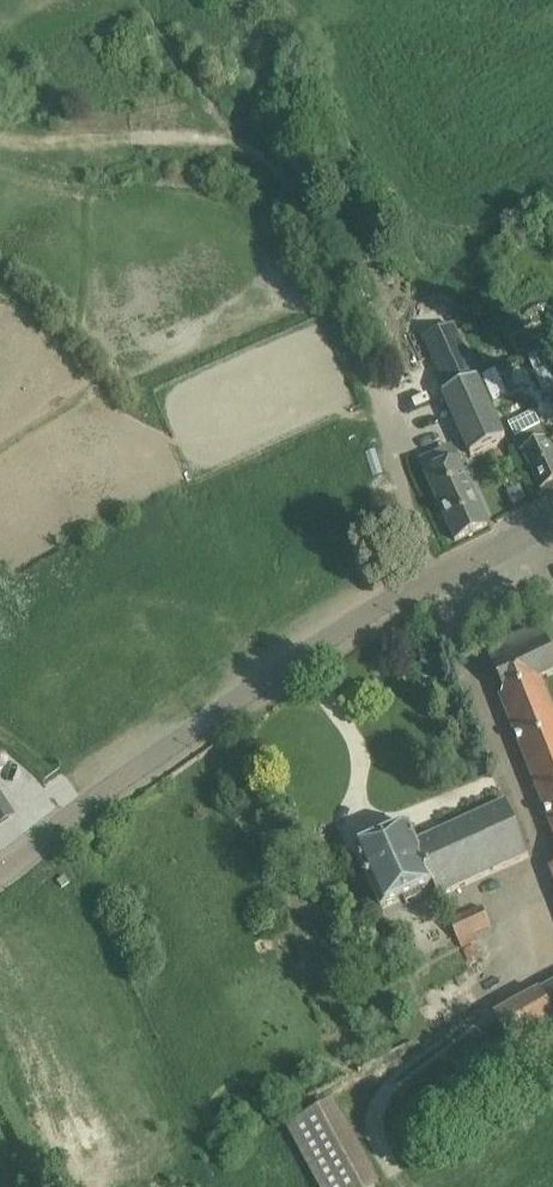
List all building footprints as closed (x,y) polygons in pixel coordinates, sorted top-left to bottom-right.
[(453,325),(424,338),(435,363),(450,356),(463,384),(448,391),(442,393),(470,454),(505,438),(478,378),(453,325)] [(480,379),(490,400),(504,394),(494,372),(480,379)] [(506,418),(509,436),(529,433),(527,415),(506,418)] [(552,484),(552,448),(542,426),(516,440),(541,491),(552,484)] [(459,461),(426,476),(455,540),(488,525),(459,461)] [(502,703),(544,686),(552,683),(552,658),(548,645),(489,669),(502,703)] [(552,831),(552,709),(544,686),(502,703),(552,831)] [(12,816),(0,797),(0,823),(12,816)] [(530,856),(506,802),(416,842),(409,825),(355,849),(381,909),(404,898),(406,903),(423,896),(420,891),(435,884),(440,896),(530,856)] [(69,883),(64,875),(56,881),(61,888),(69,883)] [(483,908),(452,922),(465,950),(479,944),(475,935),(492,928),(483,908)] [(495,1017),(520,1062),(552,1044),(552,984),(495,1017)] [(287,1127),(319,1186),(374,1186),(329,1104),(287,1127)]
